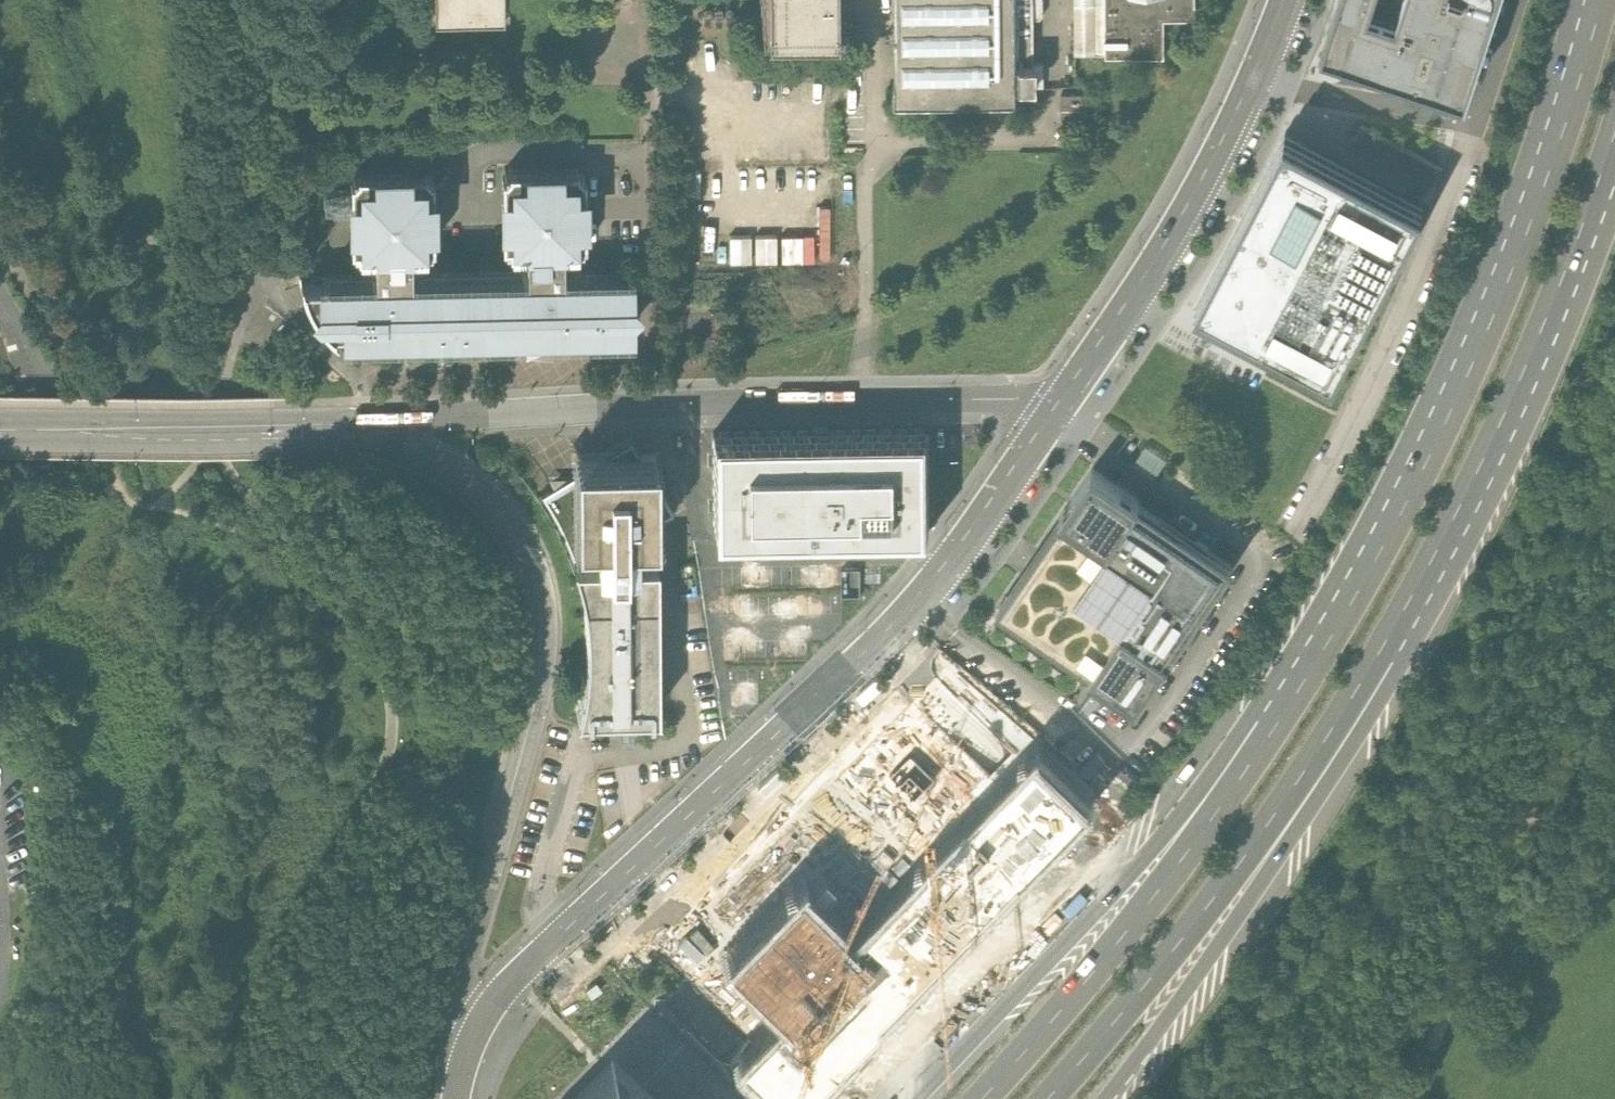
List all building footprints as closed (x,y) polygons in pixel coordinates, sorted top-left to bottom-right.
[(764,26),(833,26),(833,0),(764,0),(764,26)] [(893,87),(894,103),(988,103),(1017,102),(1017,87),(1043,87),(1043,64),(1035,64),(1034,20),(1039,19),(1043,16),(1043,0),(892,0),(893,87)] [(1075,56),(1080,56),(1165,56),(1164,19),(1198,18),(1197,0),(1074,0),(1075,56)] [(1322,39),(1467,85),(1495,0),(1335,0),(1322,39)] [(1424,202),(1408,193),(1285,129),(1195,300),(1209,308),(1261,335),(1267,338),(1334,373),(1390,267),(1401,246),(1424,202)] [(352,175),(349,175),(350,228),(350,244),(352,244),(356,248),(356,251),(373,250),(373,263),(373,275),(321,275),(321,279),(302,280),(300,274),(299,273),(298,274),(300,284),(304,294),(311,307),(322,321),(335,333),(336,333),(336,332),(333,329),(333,327),(345,327),(345,332),(512,331),(524,331),(541,331),(556,331),(627,330),(627,273),(561,274),(561,261),(561,249),(577,249),(577,247),(582,242),(584,242),(584,173),(581,173),(577,168),(577,166),(508,167),(508,169),(504,174),(501,174),(501,243),(504,243),(508,247),(508,249),(525,249),(525,274),(409,275),(409,250),(426,250),(426,248),(430,243),(432,243),(432,227),(432,174),(430,174),(425,170),(425,167),(356,168),(356,170),(352,175)] [(541,331),(524,331),(524,353),(556,334),(556,331),(541,331)] [(820,430),(712,431),(713,533),(836,532),(854,531),(929,531),(929,516),(929,492),(928,465),(928,430),(820,430)] [(592,453),(574,453),(574,469),(568,473),(554,481),(540,490),(547,501),(554,513),(560,526),(566,540),(569,548),(572,555),(577,574),(581,592),(583,610),(584,629),(585,650),(581,684),(575,709),(656,708),(655,555),(635,555),(634,533),(655,532),(655,519),(672,508),(654,478),(654,453),(646,453),(639,453),(630,437),(602,453),(592,453)] [(1140,500),(1092,468),(1060,516),(995,610),(1089,673),(1091,674),(1137,705),(1170,658),(1234,564),(1140,500)] [(548,473),(554,481),(568,473),(548,473)] [(836,532),(836,550),(855,550),(854,531),(836,532)] [(715,622),(709,622),(710,662),(717,661),(717,677),(717,712),(721,719),(727,723),(737,724),(747,719),(754,710),(768,697),(779,686),(783,682),(814,653),(837,630),(850,618),(877,593),(879,585),(876,577),(871,573),(859,573),(859,549),(855,550),(836,550),(785,551),(752,552),(734,553),(713,552),(714,564),(714,580),(715,622)] [(910,751),(888,774),(918,805),(942,782),(910,751)] [(778,1098),(797,1098),(1087,802),(1037,753),(860,933),(866,940),(862,944),(798,882),(726,954),(789,1018),(786,1022),(779,1016),(737,1058),(778,1098)] [(656,987),(588,1056),(546,1098),(771,1098),(738,1067),(703,1033),(696,1026),(666,996),(656,987)]
